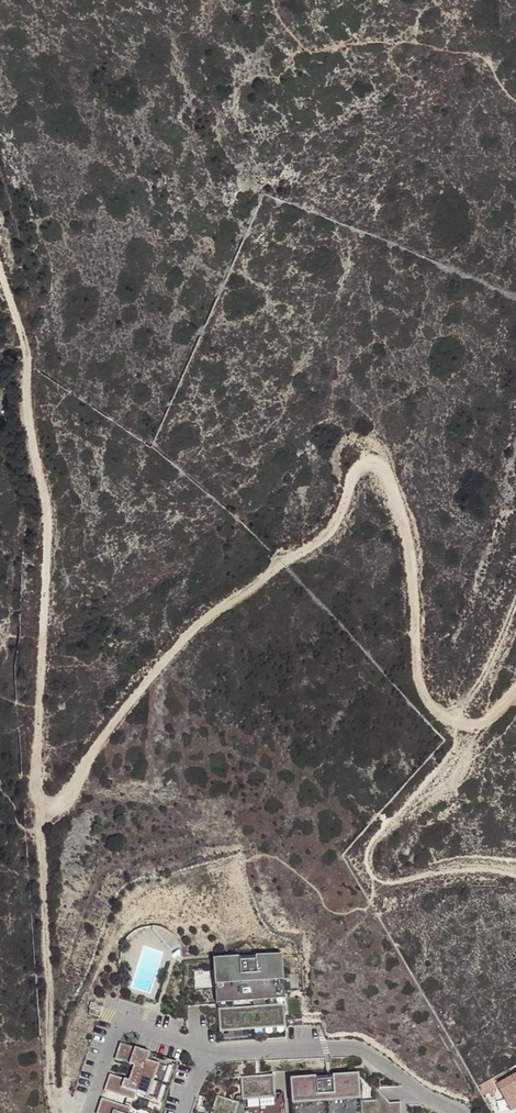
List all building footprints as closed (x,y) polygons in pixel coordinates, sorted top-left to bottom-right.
[(244,961),(217,962),(219,1007),(220,1007),(237,1006),(256,1005),(287,1004),(288,1004),(286,959),(259,960),(260,964),(244,965),(244,961)] [(221,1011),(222,1031),(255,1029),(288,1027),(287,1008),(256,1009),(237,1010),(221,1011)] [(152,1057),(122,1047),(116,1063),(135,1069),(130,1084),(111,1078),(106,1094),(136,1104),(138,1096),(155,1102),(166,1070),(149,1064),(152,1057)] [(169,1071),(166,1070),(155,1102),(159,1103),(169,1071)] [(497,1086),(509,1107),(515,1103),(515,1075),(497,1086)] [(214,1112),(287,1112),(286,1097),(278,1097),(277,1079),(244,1081),(243,1081),(244,1100),(239,1100),(237,1105),(219,1099),(214,1112)] [(293,1087),(294,1112),(363,1112),(362,1079),(335,1080),(335,1085),(319,1086),(319,1081),(293,1083),(293,1087)] [(363,1112),(403,1112),(403,1108),(392,1108),(362,1079),(363,1112)] [(489,1082),(480,1087),(486,1097),(495,1092),(489,1082)] [(99,1112),(133,1112),(103,1102),(99,1112)]
